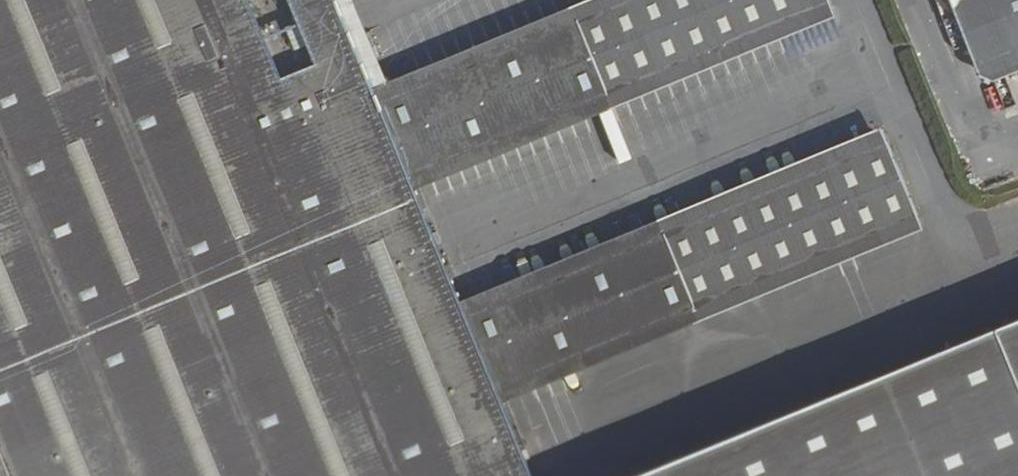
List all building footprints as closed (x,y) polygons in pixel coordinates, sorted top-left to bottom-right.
[(503,403),(496,387),(694,311),(917,218),(888,145),(664,238),(468,315),(462,299),(417,187),(412,174),(608,97),(827,4),(825,0),(630,0),(578,22),(381,98),(374,83),(341,0),(0,0),(0,475),(532,475),(503,403)] [(374,83),(381,98),(578,22),(630,0),(589,0),(572,7),(374,83)] [(980,75),(992,81),(1017,71),(1017,0),(949,0),(980,75)] [(608,97),(412,174),(417,187),(613,110),(833,18),(827,4),(608,97)] [(948,38),(958,68),(971,64),(961,34),(948,38)] [(658,223),(462,299),(468,315),(664,238),(888,145),(882,130),(658,223)] [(694,311),(496,387),(503,403),(700,327),(923,235),(917,218),(694,311)] [(676,475),(1017,475),(1017,334),(676,475)]
